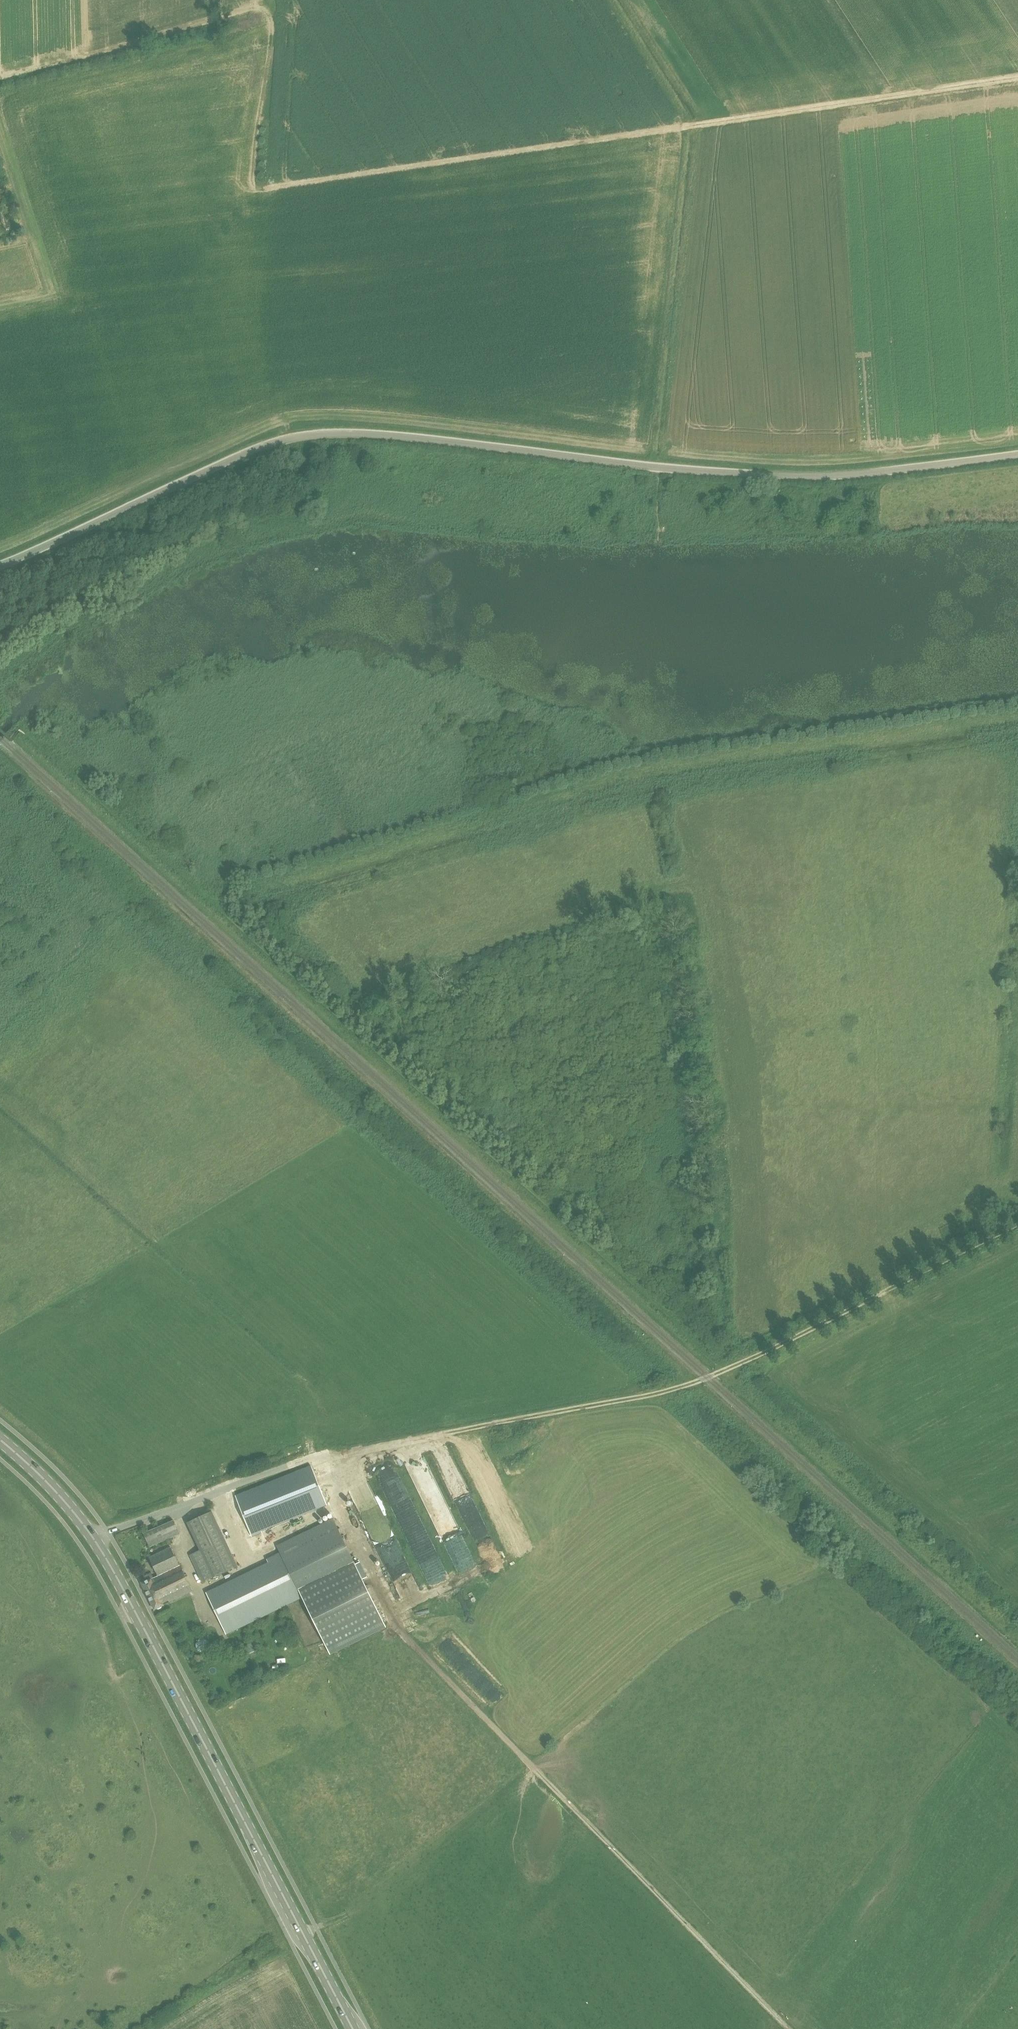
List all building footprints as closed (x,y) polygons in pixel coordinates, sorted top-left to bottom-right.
[(323,1506),(308,1468),(233,1497),(248,1535),(323,1506)] [(364,1488),(353,1493),(361,1510),(366,1507),(371,1517),(376,1515),(378,1520),(383,1518),(386,1525),(390,1523),(372,1483),(363,1487),(364,1488)] [(189,1522),(200,1545),(202,1550),(190,1555),(202,1580),(213,1575),(235,1564),(211,1511),(189,1522)] [(278,1547),(282,1556),(207,1592),(226,1633),(302,1596),(303,1598),(327,1648),(383,1622),(359,1570),(334,1519),(278,1547)] [(180,1533),(173,1520),(144,1532),(150,1547),(180,1533)] [(268,1549),(273,1542),(267,1537),(261,1544),(268,1549)] [(145,1575),(147,1580),(142,1582),(155,1609),(165,1605),(164,1604),(193,1590),(172,1546),(150,1557),(158,1575),(154,1577),(152,1572),(145,1575)] [(437,1580),(444,1578),(440,1567),(433,1569),(437,1580)] [(402,1595),(422,1588),(416,1570),(396,1577),(402,1595)] [(252,1642),(245,1645),(249,1653),(255,1650),(252,1642)] [(271,1672),(277,1666),(270,1659),(264,1665),(271,1672)]
